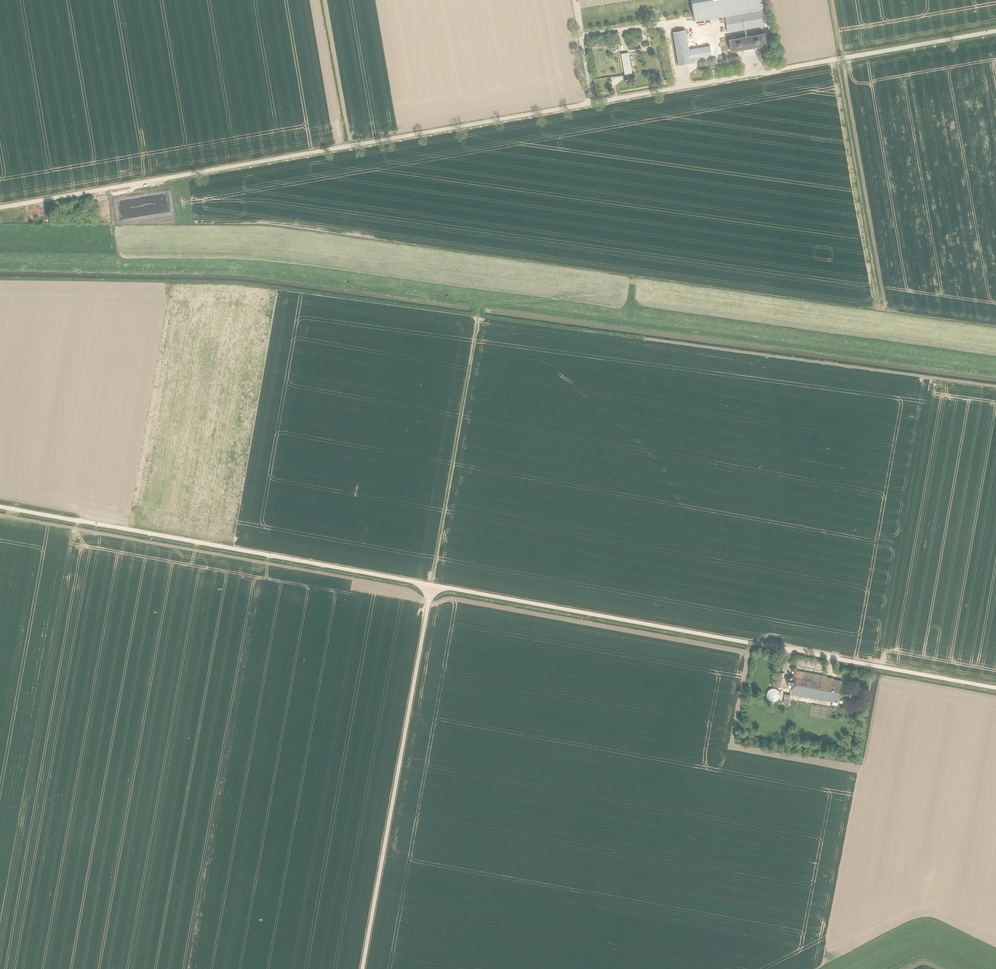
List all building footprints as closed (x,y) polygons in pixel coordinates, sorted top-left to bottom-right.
[(695,17),(760,5),(759,0),(692,0),(695,17)] [(727,32),(763,25),(760,10),(724,17),(727,32)] [(689,49),(685,30),(673,32),(678,65),(691,63),(690,58),(711,54),(710,46),(689,49)] [(731,51),(766,45),(764,33),(758,34),(752,35),(741,37),(735,38),(729,39),(731,51)] [(632,74),(628,53),(621,54),(626,83),(635,81),(634,73),(632,74)] [(794,670),(790,694),(832,702),(839,697),(848,698),(851,686),(842,684),(842,681),(833,679),(834,678),(827,677),(827,676),(794,670)] [(781,688),(784,673),(777,672),(774,686),(781,688)] [(774,702),(775,702),(776,702),(777,701),(778,700),(779,699),(780,698),(780,697),(780,696),(780,694),(780,693),(779,692),(779,691),(778,690),(777,689),(776,689),(774,689),(773,689),(772,689),(771,689),(770,690),(769,691),(768,692),(767,693),(767,694),(767,695),(767,696),(767,698),(767,699),(768,700),(769,701),(770,701),(771,702),(773,702),(774,702)]
